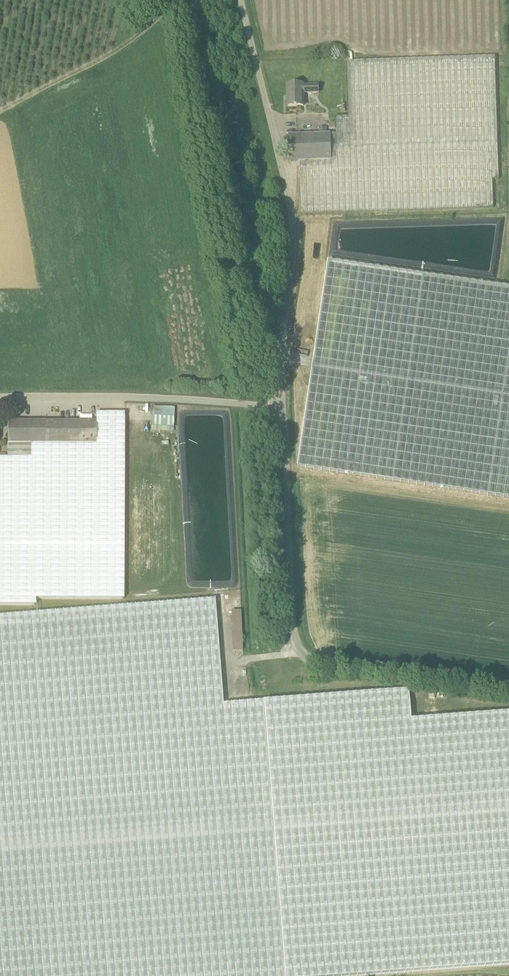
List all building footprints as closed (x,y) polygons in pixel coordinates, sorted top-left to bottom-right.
[(496,57),(348,63),(350,118),(338,118),(338,134),(331,134),(331,161),(299,162),(301,214),(493,208),(492,180),(499,180),(498,155),(496,57)] [(313,93),(313,85),(303,86),(303,85),(287,85),(288,107),(304,106),(303,93),(313,93)] [(331,161),(331,134),(290,136),(290,162),(299,162),(331,161)] [(423,275),(328,261),(297,466),(508,498),(508,288),(423,275)] [(174,407),(152,406),(151,426),(173,427),(174,407)] [(36,605),(36,599),(124,599),(124,413),(96,413),(96,421),(96,443),(8,443),(8,457),(0,457),(0,605),(36,605)] [(96,443),(96,421),(8,421),(8,443),(96,443)] [(242,651),(239,593),(225,593),(226,611),(231,611),(232,652),(242,651)] [(508,964),(508,713),(410,720),(408,691),(223,705),(215,600),(0,617),(0,975),(359,975),(508,964)]
